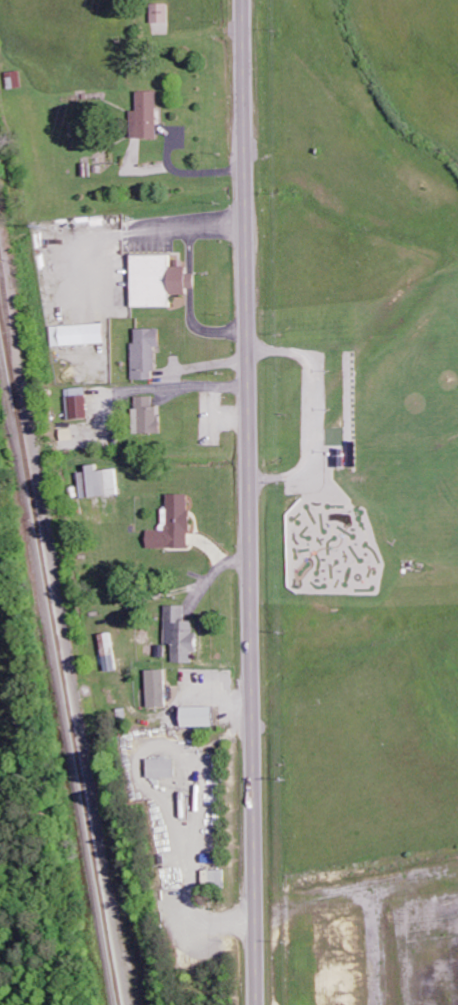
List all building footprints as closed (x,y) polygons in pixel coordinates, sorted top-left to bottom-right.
[(171,23),(171,4),(154,3),(154,22),(171,23)] [(160,91),(139,91),(140,110),(132,111),(133,139),(161,138),(160,91)] [(134,307),(174,307),(174,295),(191,295),(191,288),(198,288),(198,274),(191,274),(191,267),(174,267),(173,254),(134,255),(134,307)] [(108,323),(53,325),(53,346),(109,344),(108,323)] [(138,329),(138,343),(133,343),(134,380),(157,379),(157,347),(163,347),(163,328),(138,329)] [(90,394),(85,395),(84,388),(70,389),(70,395),(68,395),(70,420),(92,418),(90,394)] [(138,396),(138,408),(134,408),(134,433),(164,434),(164,419),(160,419),(160,406),(154,406),(155,397),(138,396)] [(119,469),(100,470),(100,465),(90,465),(90,472),(80,473),(81,498),(91,498),(91,497),(121,495),(119,469)] [(175,663),(195,664),(196,653),(202,653),(202,633),(197,633),(197,621),(187,621),(187,606),(169,605),(168,643),(176,643),(175,663)] [(119,671),(115,633),(103,634),(107,672),(119,671)] [(149,670),(150,708),(170,707),(169,670),(149,670)] [(219,727),(218,707),(186,707),(186,727),(219,727)] [(150,779),(178,778),(178,758),(150,759),(150,779)] [(228,885),(227,870),(206,870),(206,886),(228,885)]
